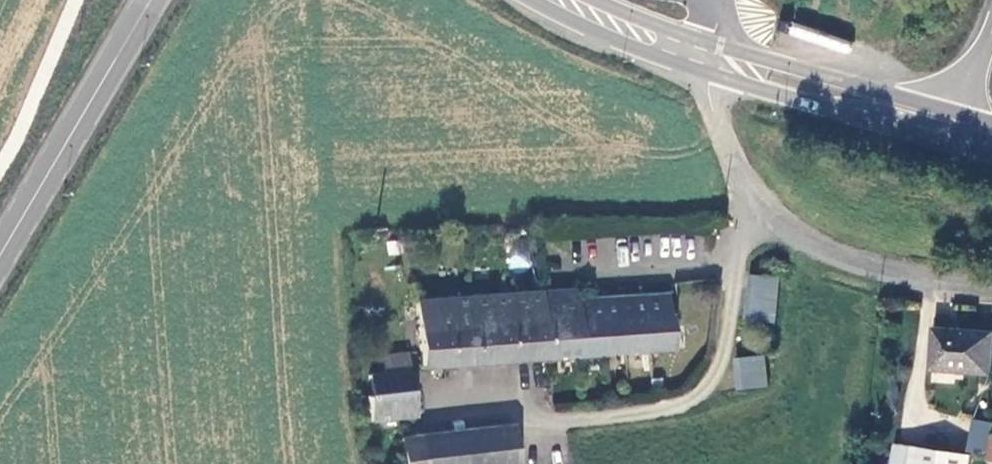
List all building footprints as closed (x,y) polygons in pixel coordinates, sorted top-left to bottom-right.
[(744,323),(775,326),(779,280),(749,277),(744,323)] [(587,291),(544,295),(548,362),(673,353),(668,291),(655,291),(656,295),(635,295),(635,293),(612,295),(612,299),(593,301),(593,298),(588,298),(587,291)] [(548,362),(544,295),(418,304),(422,353),(424,372),(548,362)] [(936,329),(934,371),(991,375),(991,371),(991,334),(936,329)] [(366,394),(367,400),(369,420),(413,416),(407,355),(384,357),(386,373),(370,376),(371,394),(366,394)] [(738,399),(763,398),(762,360),(737,361),(738,399)] [(991,435),(991,422),(975,418),(970,450),(988,454),(991,435)] [(403,463),(517,463),(514,433),(401,445),(403,463)] [(912,445),(896,443),(893,463),(909,463),(912,445)] [(912,445),(909,463),(971,463),(972,456),(912,445)]
